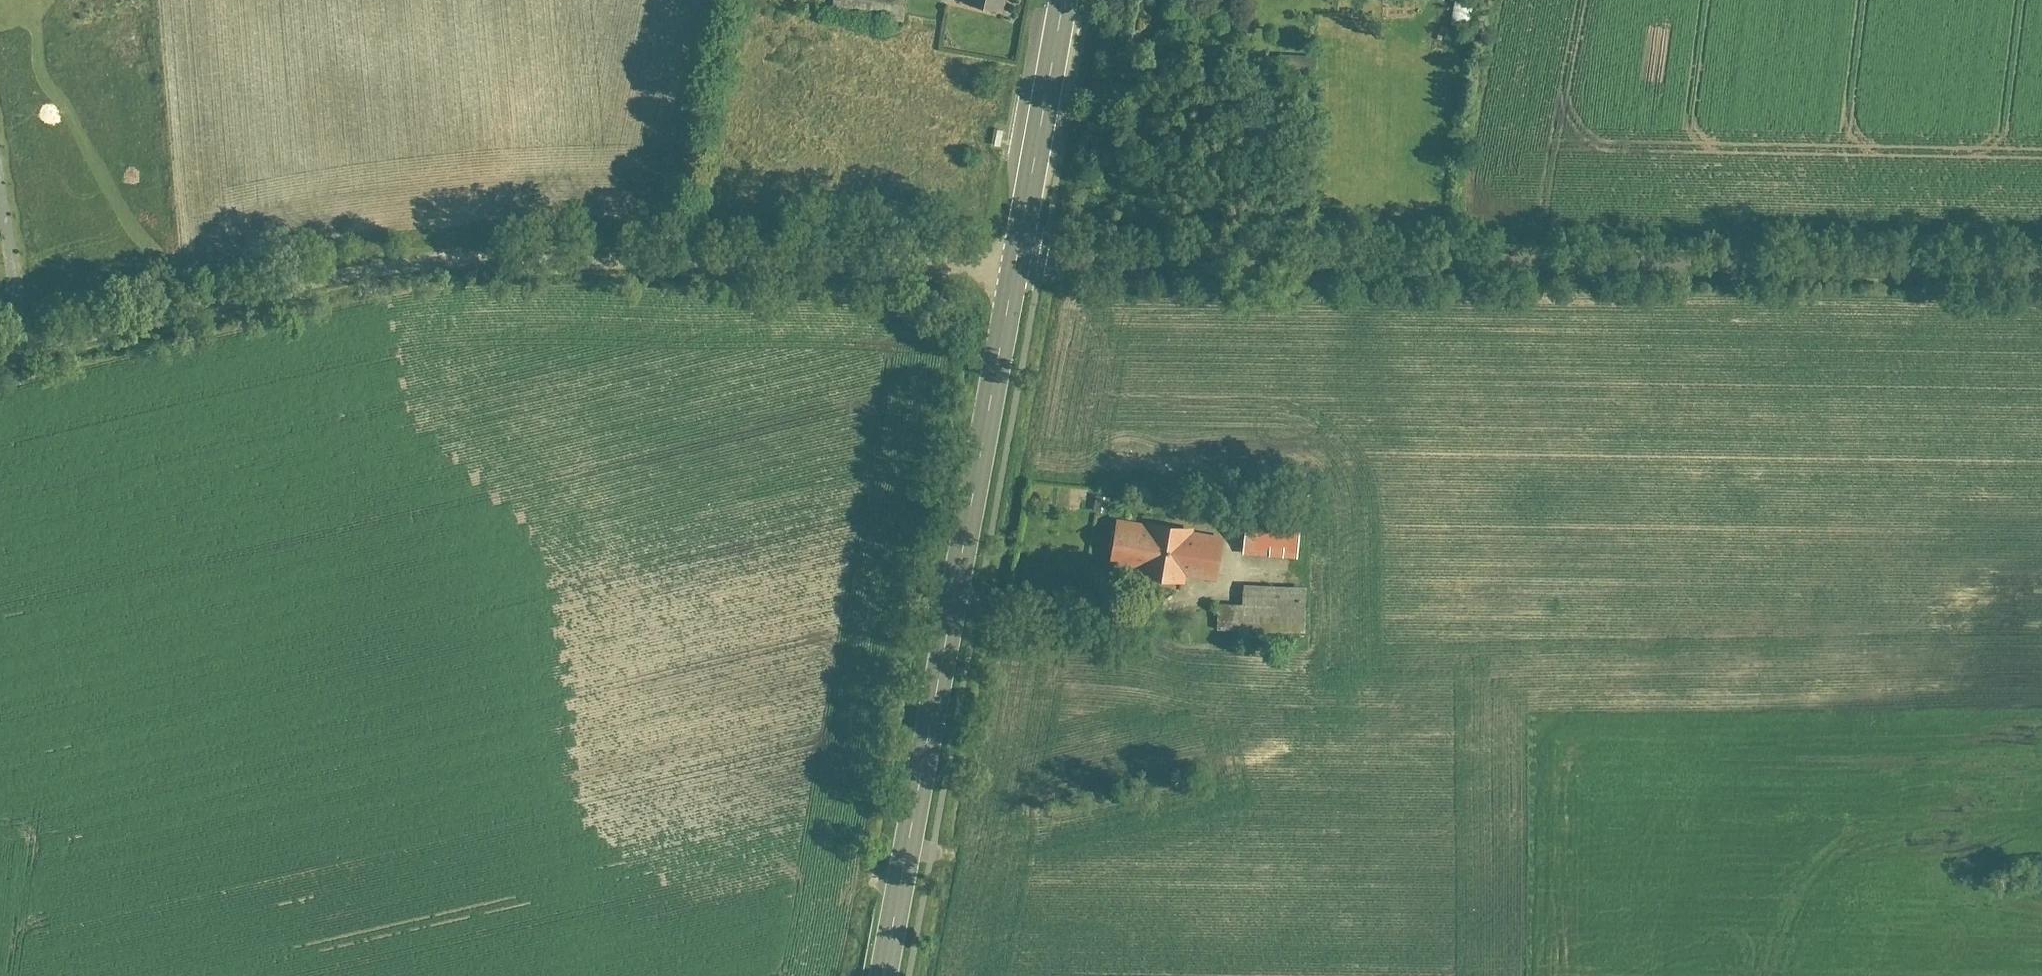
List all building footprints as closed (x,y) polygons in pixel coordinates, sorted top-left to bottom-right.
[(970,9),(1000,18),(1005,0),(972,0),(970,9)] [(1248,512),(1244,556),(1298,561),(1302,517),(1248,512)] [(1148,568),(1146,579),(1187,585),(1189,575),(1220,580),(1227,538),(1118,521),(1111,563),(1148,568)] [(1241,587),(1239,633),(1307,636),(1309,590),(1241,587)]
